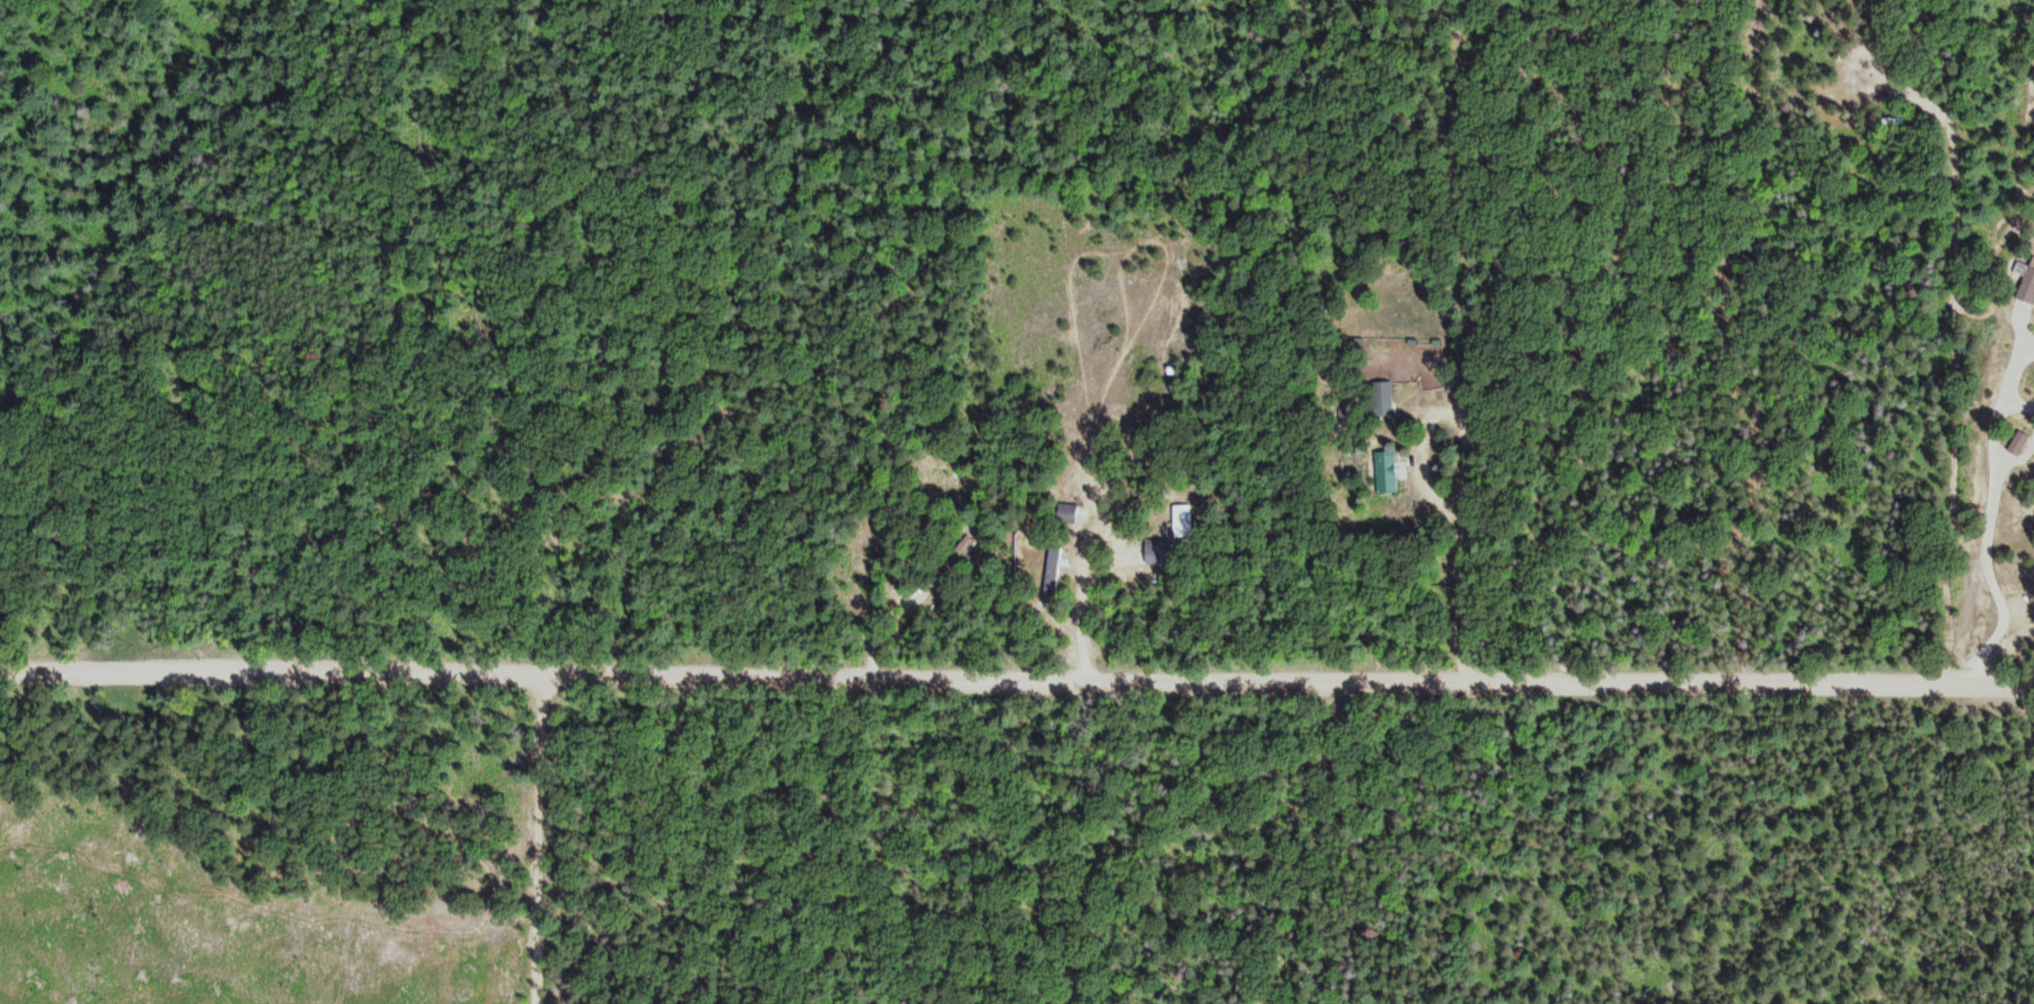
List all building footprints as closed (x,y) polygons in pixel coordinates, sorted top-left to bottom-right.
[(2021,267),(2021,302),(2033,302),(2033,267),(2021,267)] [(1373,381),(1373,416),(1392,416),(1392,381),(1373,381)] [(2028,436),(2018,431),(2007,451),(2018,456),(2028,436)] [(1396,492),(1396,451),(1375,451),(1375,492),(1396,492)] [(1078,505),(1059,503),(1057,522),(1076,523),(1078,505)] [(1174,505),(1174,535),(1193,535),(1193,505),(1174,505)] [(940,564),(949,573),(977,542),(967,534),(940,564)] [(1172,563),(1172,538),(1146,538),(1146,563),(1172,563)] [(1043,594),(1056,596),(1062,547),(1050,546),(1043,594)]
